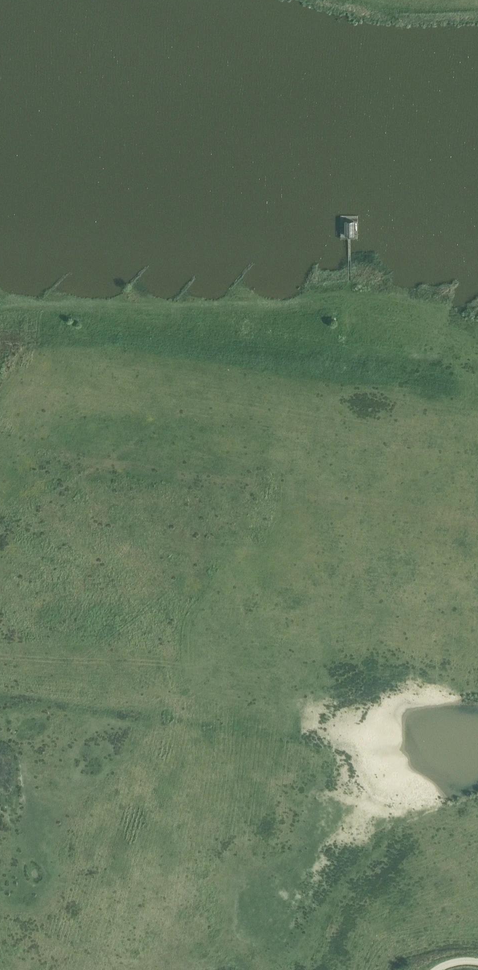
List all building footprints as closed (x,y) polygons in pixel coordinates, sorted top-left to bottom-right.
[(354,221),(344,221),(344,235),(353,235),(354,221)]
